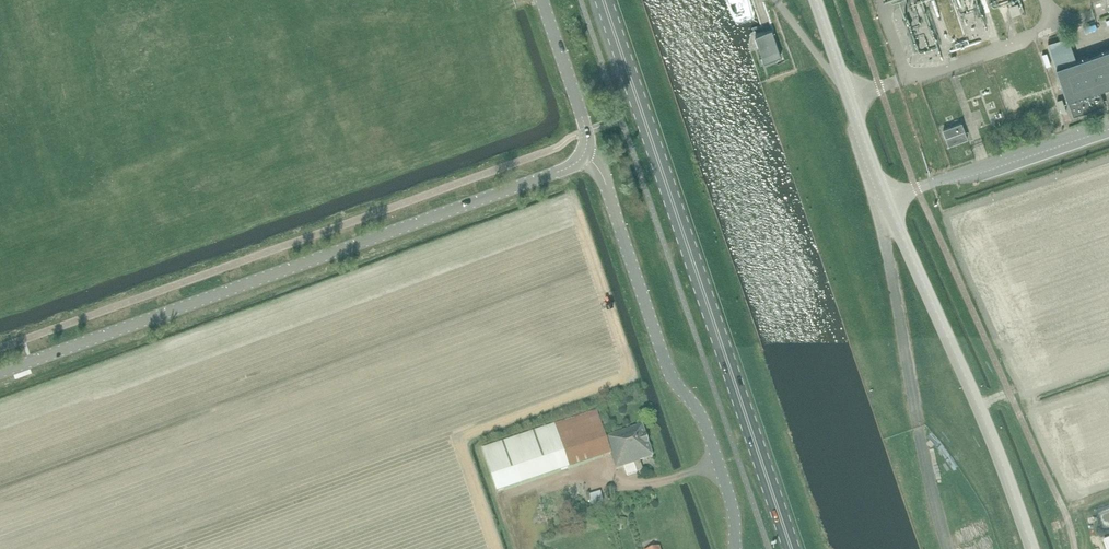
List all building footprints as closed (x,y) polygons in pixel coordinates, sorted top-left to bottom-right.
[(1021,12),(1030,9),(1027,2),(1019,4),(1021,12)] [(772,61),(792,57),(786,30),(766,34),(772,61)] [(1062,52),(1075,48),(1073,43),(1060,47),(1062,52)] [(1108,86),(1108,50),(1057,69),(1073,116),(1105,105),(1100,89),(1107,87),(1108,86)] [(943,129),(948,145),(968,138),(962,122),(943,129)] [(597,410),(482,449),(497,493),(611,454),(597,410)] [(611,454),(616,469),(625,466),(627,476),(643,470),(640,461),(653,457),(642,425),(606,437),(611,454)]
